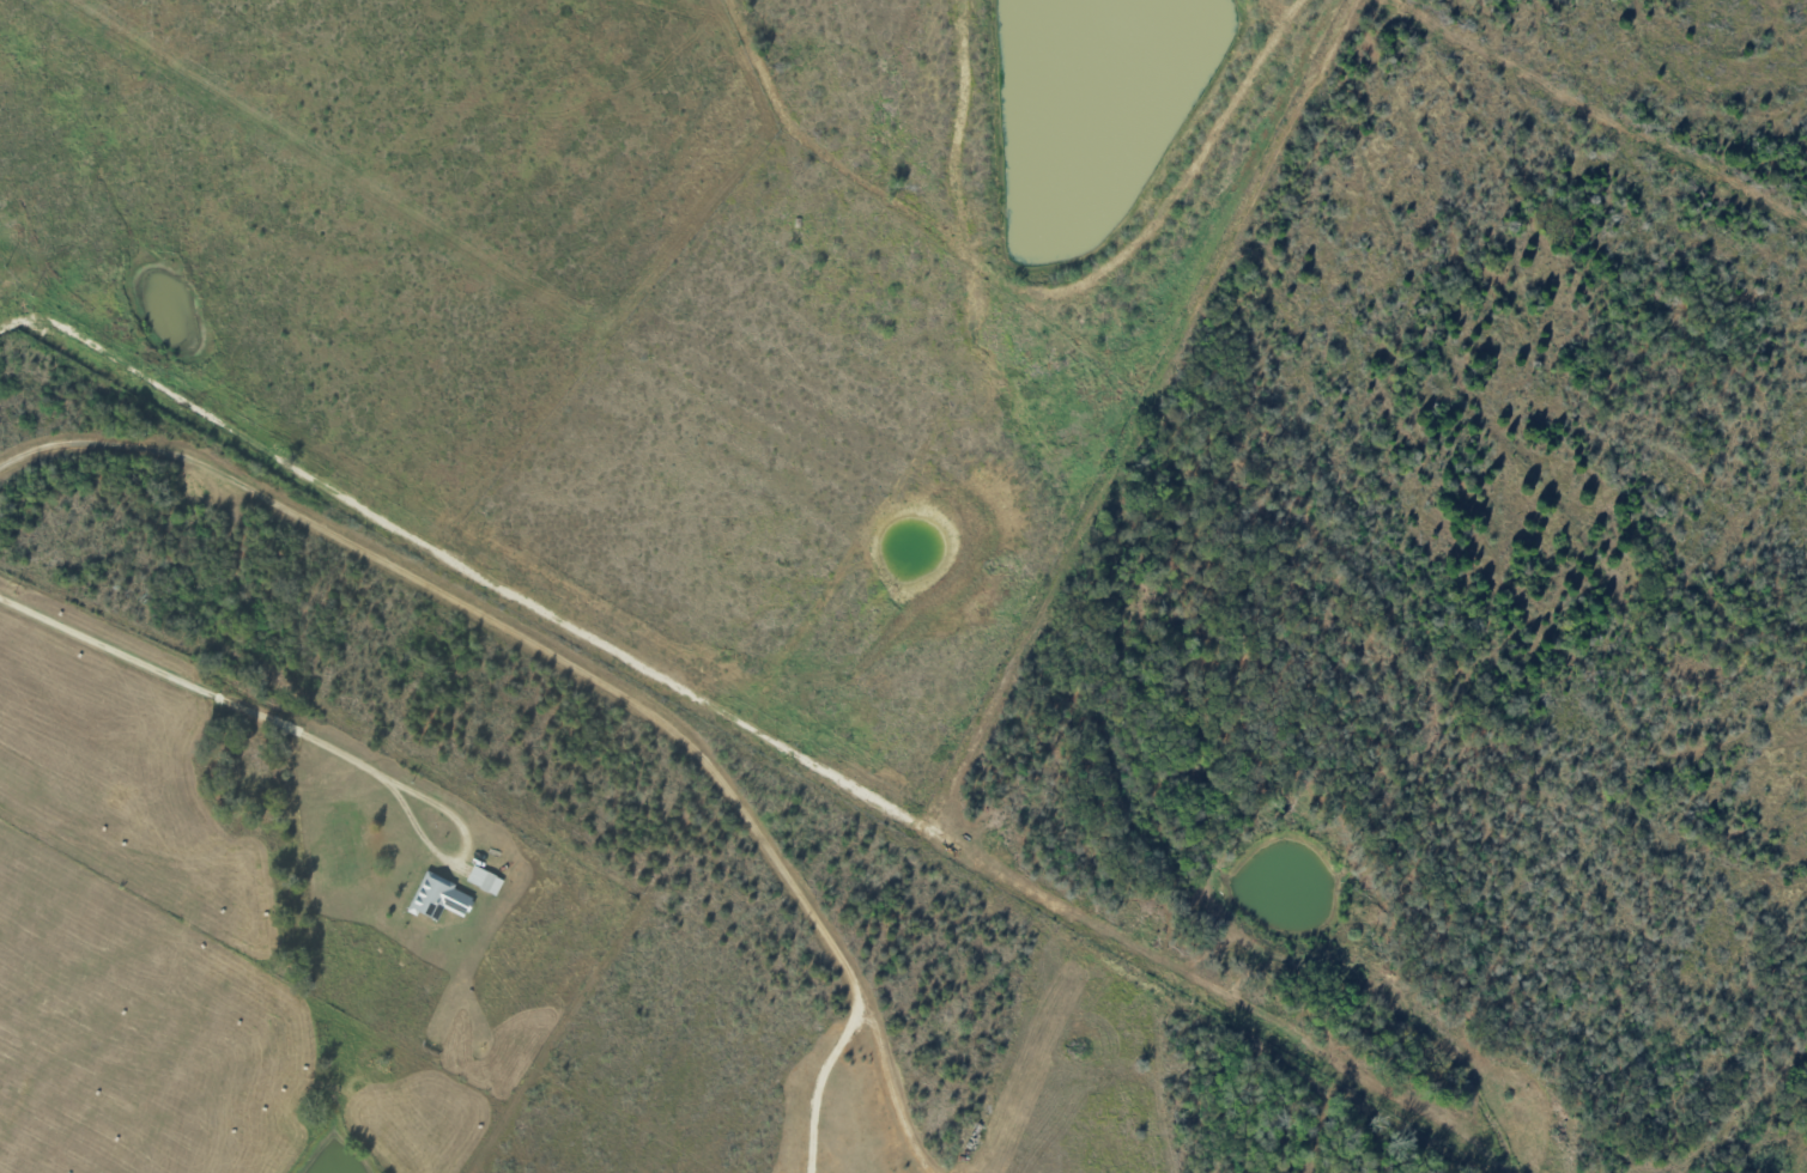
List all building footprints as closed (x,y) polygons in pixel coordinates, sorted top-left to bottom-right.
[(457,883),(425,871),(410,910),(438,921),(443,908),(465,916),(472,896),(454,889),(457,883)]
